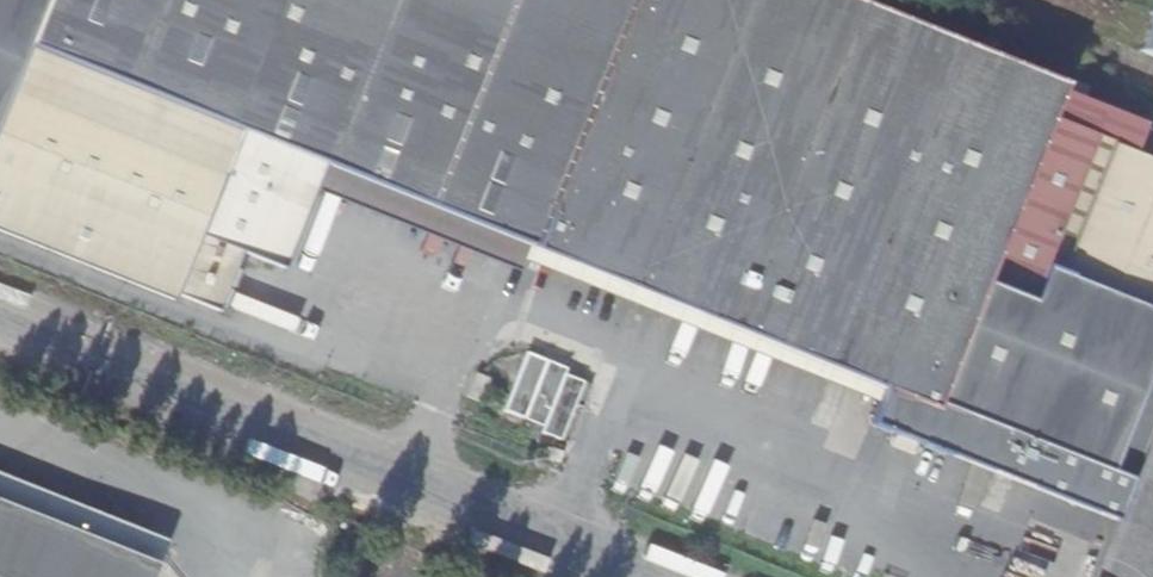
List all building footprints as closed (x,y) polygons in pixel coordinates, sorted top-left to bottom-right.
[(526,243),(623,0),(36,0),(0,93),(0,225),(167,293),(166,294),(207,311),(234,247),(281,266),(322,162),(526,243)] [(36,0),(0,0),(0,93),(36,0)] [(678,304),(885,386),(871,422),(948,453),(950,446),(1094,504),(1152,353),(1152,128),(1140,120),(1140,118),(1059,85),(1062,77),(869,0),(623,0),(526,243),(678,304)] [(1137,55),(1152,62),(1152,15),(1137,55)] [(526,355),(502,412),(542,429),(540,434),(559,442),(583,385),(562,376),(565,372),(526,355)] [(1086,576),(1152,576),(1152,410),(1086,576)] [(28,501),(0,490),(0,571),(28,501)] [(0,571),(0,576),(157,576),(162,564),(28,501),(0,571)]
